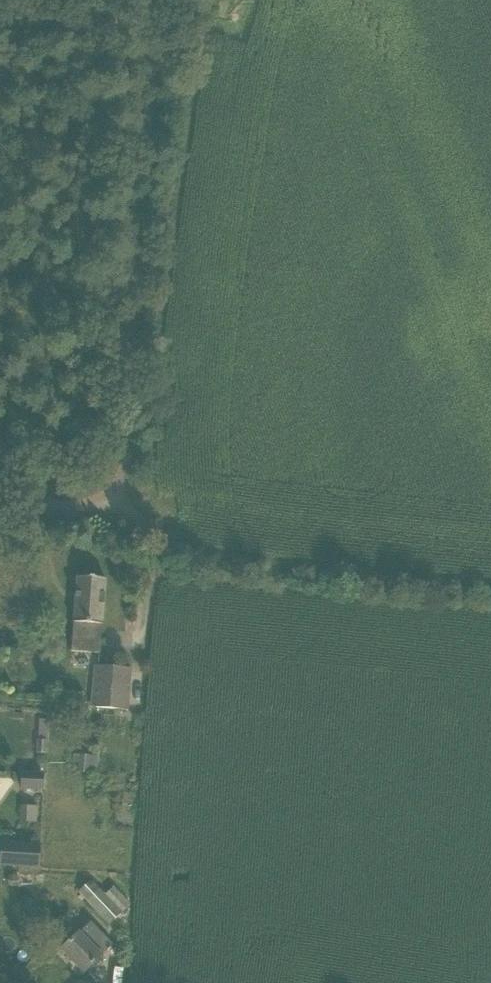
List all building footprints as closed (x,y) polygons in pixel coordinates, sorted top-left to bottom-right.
[(71,651),(100,653),(105,578),(76,576),(71,651)] [(91,707),(126,709),(129,667),(93,665),(91,707)] [(70,712),(68,733),(88,735),(90,714),(70,712)] [(40,719),(39,739),(48,739),(48,719),(40,719)] [(37,740),(36,753),(46,753),(47,740),(37,740)] [(72,753),(71,761),(79,762),(78,771),(96,774),(100,756),(72,753)] [(20,789),(43,790),(44,772),(22,771),(20,789)] [(20,822),(36,823),(36,806),(20,805),(20,822)] [(39,868),(40,843),(0,841),(0,866),(39,868)] [(87,883),(78,891),(109,925),(112,922),(122,911),(130,904),(114,887),(105,894),(91,879),(87,883)] [(61,949),(83,972),(98,958),(111,946),(88,920),(75,935),(61,949)]
